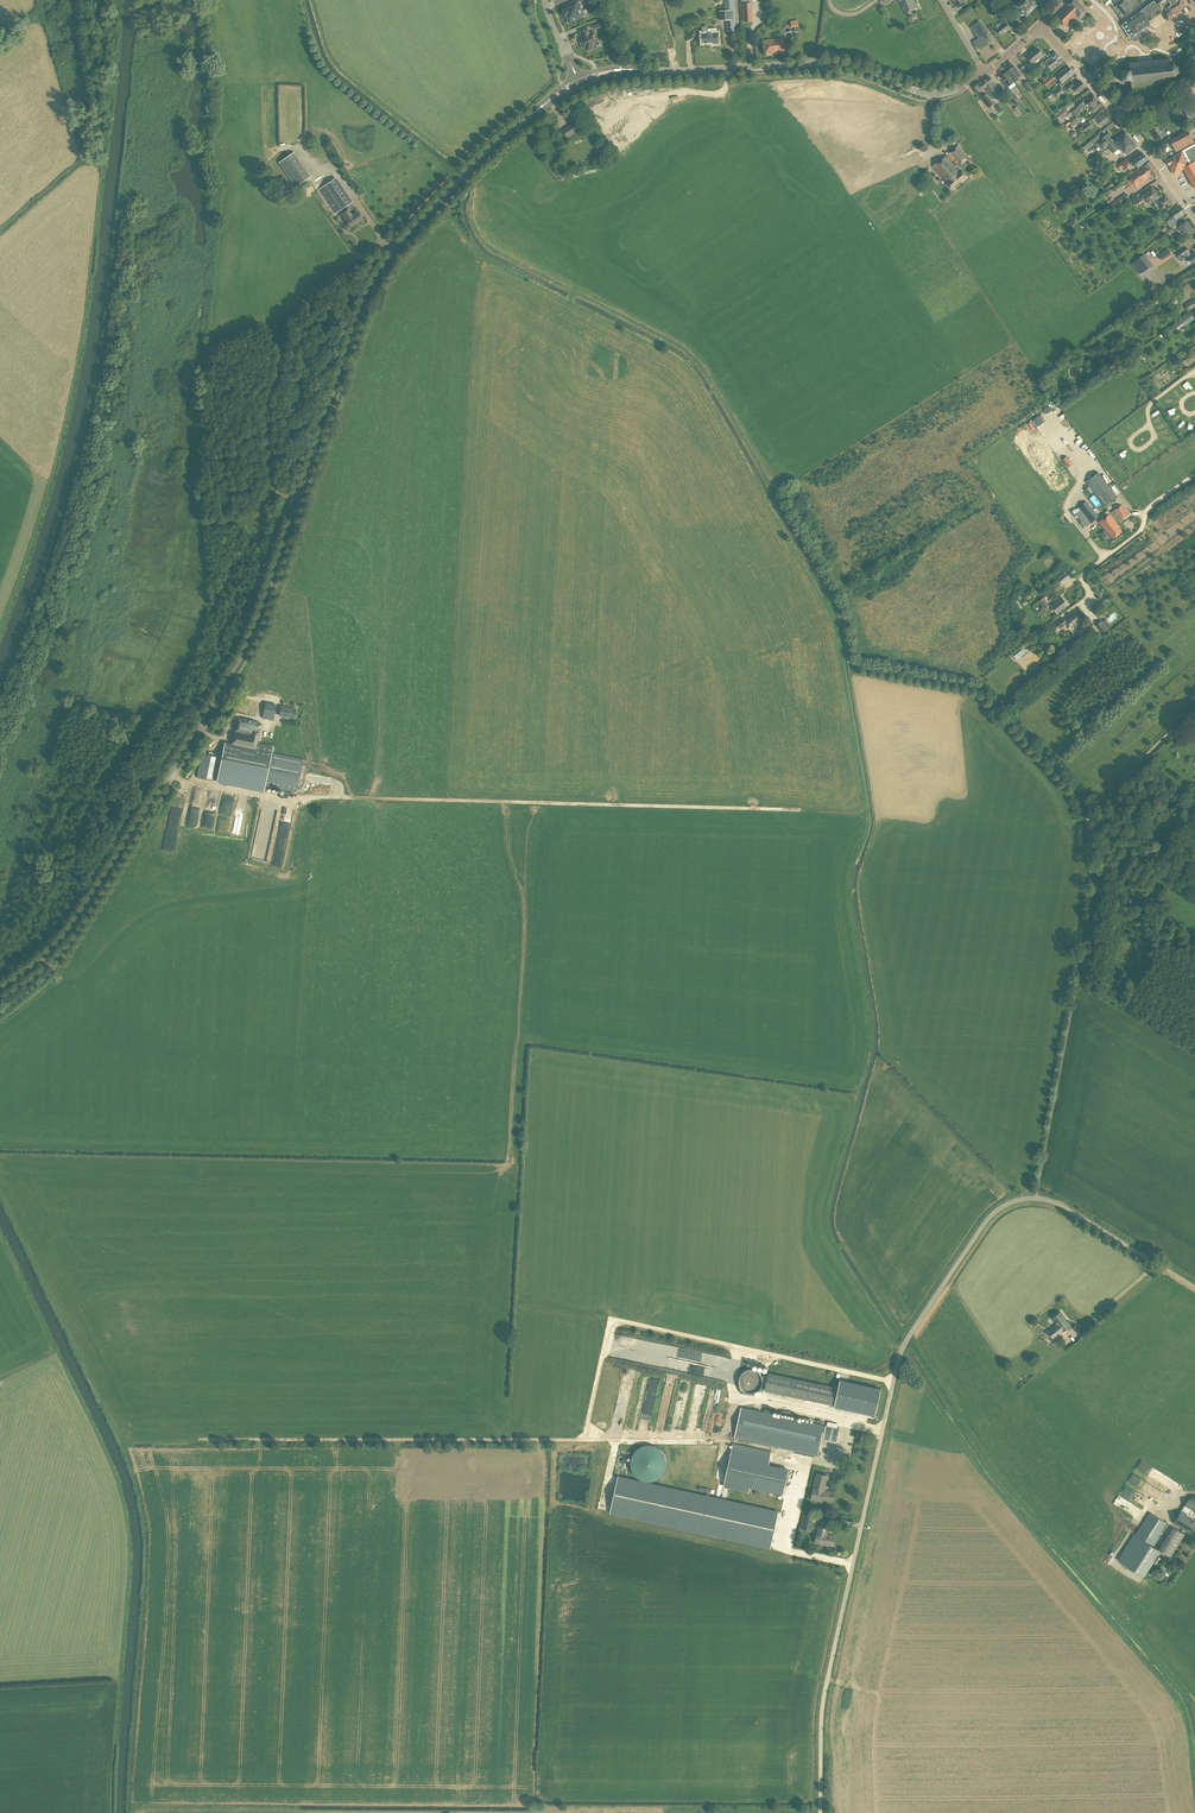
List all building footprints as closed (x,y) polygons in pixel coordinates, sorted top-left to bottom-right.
[(581,18),(579,15),(578,10),(581,9),(578,0),(565,5),(566,9),(563,10),(565,15),(567,20),(569,23),(581,18)] [(619,1),(622,11),(634,7),(631,0),(622,0),(619,1)] [(734,0),(724,0),(724,10),(719,11),(720,20),(726,20),(727,31),(736,30),(734,0)] [(899,1),(905,14),(917,8),(913,0),(901,0),(899,1)] [(1036,6),(1030,0),(1021,0),(1021,1),(1016,6),(1019,8),(1017,10),(1017,12),(1021,16),(1023,16),(1025,14),(1027,16),(1036,6)] [(1086,12),(1076,0),(1071,0),(1067,4),(1068,5),(1055,16),(1066,27),(1078,16),(1080,18),(1086,12)] [(1114,1),(1116,4),(1125,16),(1145,0),(1115,0),(1114,1)] [(1178,14),(1179,11),(1178,9),(1182,7),(1184,0),(1159,0),(1160,2),(1157,4),(1167,20),(1176,14),(1177,15),(1178,14)] [(1135,41),(1141,37),(1139,33),(1151,26),(1148,22),(1161,12),(1153,1),(1141,10),(1141,11),(1123,24),(1135,41)] [(1001,18),(1005,16),(1000,9),(997,12),(1001,18)] [(647,18),(637,21),(640,30),(650,26),(647,18)] [(593,30),(603,26),(601,19),(591,23),(593,30)] [(1001,35),(1010,28),(1003,19),(999,23),(1001,26),(996,29),(1001,35)] [(978,49),(990,40),(986,34),(988,33),(980,22),(972,27),(980,39),(974,43),(978,49)] [(650,26),(640,30),(643,38),(653,34),(650,26)] [(708,33),(708,26),(702,26),(702,33),(702,43),(713,42),(713,44),(718,43),(717,32),(708,33)] [(590,34),(587,28),(581,31),(583,37),(579,39),(581,42),(580,42),(580,43),(581,44),(581,45),(582,45),(583,48),(585,47),(587,51),(596,47),(594,43),(598,41),(594,33),(590,34)] [(643,38),(641,39),(644,47),(658,41),(655,34),(653,34),(643,38)] [(767,54),(784,51),(782,38),(765,40),(767,54)] [(1043,55),(1037,48),(1033,51),(1032,51),(1026,56),(1033,63),(1043,55)] [(1052,71),(1063,61),(1056,52),(1044,62),(1052,71)] [(1169,65),(1169,60),(1169,59),(1169,58),(1168,59),(1162,60),(1162,58),(1161,58),(1161,60),(1154,61),(1154,59),(1153,59),(1153,61),(1148,61),(1148,60),(1147,60),(1147,61),(1142,62),(1142,60),(1141,61),(1141,62),(1136,62),(1136,61),(1135,61),(1135,62),(1130,63),(1130,62),(1128,62),(1129,69),(1120,70),(1121,81),(1130,80),(1131,88),(1132,88),(1132,86),(1138,86),(1138,87),(1139,87),(1139,86),(1144,85),(1144,87),(1145,87),(1145,85),(1150,85),(1150,86),(1151,86),(1151,84),(1156,84),(1156,85),(1157,85),(1157,84),(1164,83),(1164,85),(1165,85),(1165,83),(1171,83),(1172,83),(1172,82),(1171,82),(1171,76),(1174,76),(1175,78),(1176,77),(1175,75),(1177,72),(1179,73),(1179,72),(1178,72),(1177,68),(1179,67),(1178,66),(1177,67),(1174,65),(1175,63),(1174,63),(1173,65),(1169,65)] [(1063,83),(1074,73),(1067,65),(1056,75),(1063,83)] [(1013,81),(1021,75),(1014,66),(1006,71),(1007,72),(1013,81)] [(1025,75),(1029,72),(1024,66),(1020,69),(1025,75)] [(1014,82),(1013,81),(1007,72),(1000,77),(1007,87),(1014,82)] [(1047,86),(1055,79),(1052,75),(1044,81),(1047,86)] [(993,99),(1002,92),(993,81),(990,76),(981,84),(993,99)] [(1085,87),(1079,80),(1075,85),(1072,82),(1066,87),(1069,91),(1073,87),(1078,93),(1085,87)] [(1032,91),(1034,90),(1034,89),(1028,81),(1023,84),(1029,92),(1032,90),(1032,91)] [(1057,97),(1064,91),(1060,86),(1053,92),(1057,97)] [(1011,102),(1017,98),(1011,91),(1006,95),(1011,102)] [(990,108),(995,104),(986,94),(981,98),(990,108)] [(1080,105),(1076,108),(1081,114),(1083,113),(1087,118),(1102,106),(1093,96),(1086,102),(1084,99),(1080,102),(1081,103),(1079,104),(1080,105)] [(1184,108),(1189,119),(1194,116),(1194,103),(1184,108)] [(1075,107),(1070,110),(1074,116),(1079,113),(1075,107)] [(1057,118),(1065,111),(1062,108),(1055,115),(1057,118)] [(1110,120),(1104,113),(1099,117),(1096,119),(1102,127),(1110,120)] [(1154,121),(1156,124),(1156,125),(1166,118),(1164,114),(1154,121)] [(1070,123),(1073,126),(1080,120),(1077,117),(1070,123)] [(567,137),(576,130),(572,124),(563,131),(567,137)] [(1160,130),(1156,125),(1156,124),(1150,128),(1158,140),(1166,135),(1162,129),(1160,130)] [(1194,142),(1187,130),(1170,140),(1177,154),(1171,157),(1172,157),(1166,160),(1169,165),(1170,164),(1174,172),(1183,168),(1183,167),(1188,164),(1194,161),(1194,142)] [(1110,147),(1109,148),(1113,152),(1112,153),(1113,153),(1118,149),(1121,152),(1123,151),(1126,154),(1130,151),(1129,150),(1135,145),(1125,133),(1115,141),(1114,142),(1113,142),(1109,145),(1110,147)] [(1109,145),(1113,142),(1107,134),(1099,141),(1105,149),(1108,146),(1109,148),(1110,147),(1109,145)] [(959,166),(969,157),(958,145),(933,166),(947,182),(945,183),(951,189),(967,176),(962,170),(961,171),(959,168),(958,169),(955,167),(958,164),(959,166)] [(909,158),(921,171),(929,163),(917,150),(909,158)] [(1138,167),(1148,161),(1142,152),(1129,161),(1133,166),(1136,164),(1138,167)] [(310,177),(294,154),(279,163),(295,187),(310,177)] [(1131,166),(1125,158),(1117,165),(1114,161),(1110,164),(1114,169),(1118,167),(1120,170),(1124,167),(1126,170),(1131,166)] [(1153,177),(1159,173),(1150,161),(1128,176),(1130,178),(1126,181),(1130,187),(1134,185),(1136,187),(1152,176),(1153,177)] [(1183,168),(1193,187),(1194,186),(1194,161),(1188,164),(1183,167),(1183,168)] [(890,185),(900,181),(892,162),(881,166),(890,185)] [(284,176),(278,179),(287,193),(293,189),(284,176)] [(335,213),(351,202),(335,178),(319,189),(335,213)] [(1158,196),(1152,188),(1143,194),(1144,196),(1140,198),(1137,194),(1131,198),(1136,205),(1141,201),(1141,200),(1144,198),(1149,204),(1156,199),(1163,209),(1171,203),(1165,195),(1161,197),(1160,195),(1158,196)] [(1114,209),(1123,202),(1119,197),(1111,203),(1111,204),(1106,207),(1108,209),(1112,206),(1114,209)] [(1171,226),(1176,221),(1175,220),(1185,213),(1180,205),(1170,212),(1174,218),(1168,223),(1171,226)] [(351,216),(347,209),(342,212),(346,218),(344,219),(350,227),(363,218),(358,211),(351,216)] [(1193,231),(1187,221),(1180,225),(1180,226),(1178,227),(1180,231),(1183,229),(1186,235),(1193,231)] [(1188,251),(1189,251),(1186,247),(1176,254),(1181,261),(1187,258),(1191,263),(1194,261),(1194,252),(1191,254),(1188,251)] [(1162,261),(1171,254),(1168,249),(1158,255),(1162,261)] [(1144,271),(1152,265),(1144,254),(1136,260),(1144,271)] [(1194,279),(1194,276),(1194,274),(1179,278),(1180,283),(1194,279)] [(1166,294),(1174,288),(1171,284),(1163,290),(1166,294)] [(1194,307),(1194,298),(1185,304),(1189,311),(1194,307)] [(1185,326),(1194,318),(1189,313),(1180,320),(1185,326)] [(1067,456),(1062,459),(1068,467),(1072,463),(1067,456)] [(1104,505),(1116,496),(1098,472),(1085,482),(1104,505)] [(1090,523),(1098,517),(1086,501),(1078,508),(1080,510),(1090,523)] [(1121,518),(1128,513),(1121,504),(1110,513),(1116,522),(1121,518)] [(1122,531),(1116,523),(1117,523),(1116,522),(1110,513),(1099,522),(1106,532),(1107,531),(1113,538),(1122,531)] [(1062,582),(1071,577),(1065,568),(1056,573),(1062,582)] [(1045,609),(1050,605),(1043,597),(1039,601),(1045,609)] [(1057,613),(1068,605),(1061,597),(1051,605),(1057,613)] [(1082,623),(1073,612),(1064,619),(1063,618),(1055,624),(1059,629),(1066,623),(1071,629),(1074,626),(1076,628),(1082,623)] [(1102,633),(1108,628),(1101,620),(1095,625),(1102,633)] [(1014,654),(1017,658),(1026,651),(1023,647),(1014,654)] [(294,718),(296,709),(281,706),(279,715),(294,718)] [(255,750),(256,744),(261,724),(255,723),(256,722),(243,719),(242,720),(238,719),(232,745),(255,750)] [(255,750),(232,745),(225,743),(217,781),(263,791),(264,785),(296,791),(303,759),(271,753),(272,747),(256,744),(255,750)] [(211,779),(215,756),(201,753),(197,776),(211,779)] [(1192,806),(1184,811),(1194,828),(1194,812),(1192,806)] [(1063,1332),(1070,1326),(1065,1319),(1066,1319),(1060,1312),(1052,1318),(1056,1323),(1047,1331),(1053,1339),(1062,1331),(1063,1332)] [(750,1393),(752,1393),(754,1393),(755,1392),(757,1392),(758,1391),(760,1389),(761,1388),(762,1387),(762,1385),(763,1383),(763,1382),(763,1380),(763,1378),(762,1377),(761,1375),(760,1374),(759,1372),(758,1371),(757,1370),(755,1370),(753,1369),(752,1369),(750,1369),(748,1369),(747,1370),(745,1370),(744,1371),(743,1372),(741,1373),(740,1375),(740,1376),(739,1378),(739,1379),(739,1381),(739,1383),(739,1384),(740,1386),(740,1388),(741,1389),(743,1390),(744,1391),(745,1392),(747,1393),(749,1393),(750,1393)] [(834,1405),(837,1388),(769,1373),(765,1390),(834,1405)] [(837,1388),(834,1405),(874,1414),(880,1386),(840,1377),(837,1388)] [(836,1441),(839,1429),(741,1407),(735,1437),(817,1455),(821,1438),(836,1441)] [(770,1457),(733,1449),(725,1485),(749,1491),(750,1485),(784,1493),(789,1467),(769,1463),(770,1457)] [(1137,1468),(1155,1477),(1159,1469),(1141,1460),(1137,1468)] [(827,1484),(828,1477),(828,1476),(817,1473),(811,1499),(822,1501),(822,1499),(832,1501),(834,1492),(825,1490),(826,1484),(827,1484)] [(1131,1482),(1141,1487),(1143,1484),(1146,1485),(1148,1482),(1135,1475),(1131,1482)] [(778,1512),(618,1477),(611,1512),(612,1512),(770,1547),(778,1512)] [(1192,1518),(1194,1514),(1194,1502),(1189,1498),(1174,1522),(1186,1530),(1186,1529),(1194,1535),(1194,1520),(1192,1518)] [(1152,1545),(1155,1541),(1167,1523),(1149,1512),(1135,1535),(1152,1545)] [(833,1545),(835,1536),(826,1534),(828,1527),(819,1525),(815,1542),(824,1544),(824,1543),(833,1545)] [(1170,1557),(1185,1534),(1172,1526),(1158,1549),(1158,1550),(1170,1557)] [(1135,1535),(1134,1534),(1118,1559),(1142,1574),(1158,1550),(1158,1549),(1152,1545),(1135,1535)] [(1172,1571),(1161,1564),(1159,1568),(1160,1568),(1158,1571),(1162,1573),(1163,1571),(1166,1572),(1162,1578),(1166,1580),(1170,1574),(1170,1575),(1172,1571)]
